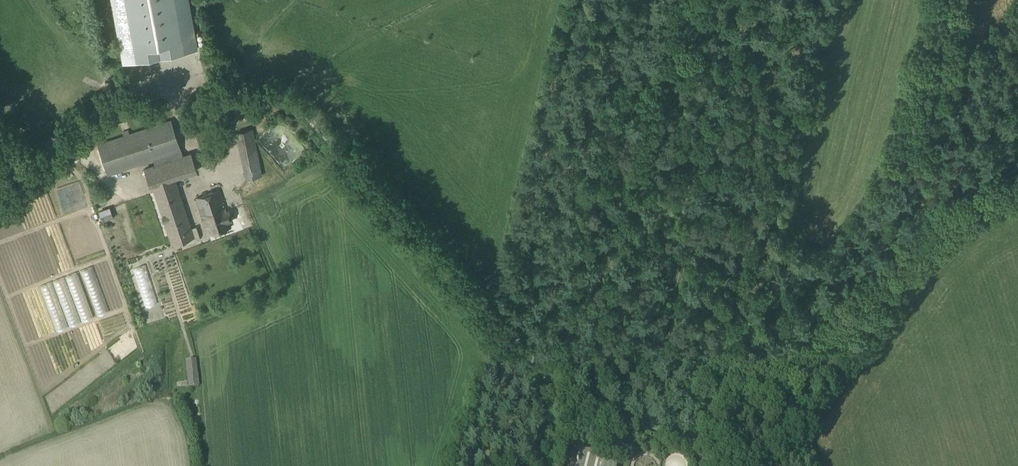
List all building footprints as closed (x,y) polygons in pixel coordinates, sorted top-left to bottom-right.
[(135,61),(184,52),(174,0),(124,0),(135,61)] [(97,145),(108,175),(153,160),(155,166),(182,157),(170,120),(97,145)] [(151,186),(172,246),(194,238),(175,178),(196,171),(191,154),(144,169),(149,187),(151,186)] [(246,179),(261,176),(259,161),(243,165),(246,179)] [(195,199),(208,236),(230,228),(229,223),(231,222),(228,211),(226,212),(219,190),(195,199)] [(185,360),(188,388),(199,386),(196,359),(185,360)] [(620,459),(575,449),(571,465),(618,465),(620,459)]
